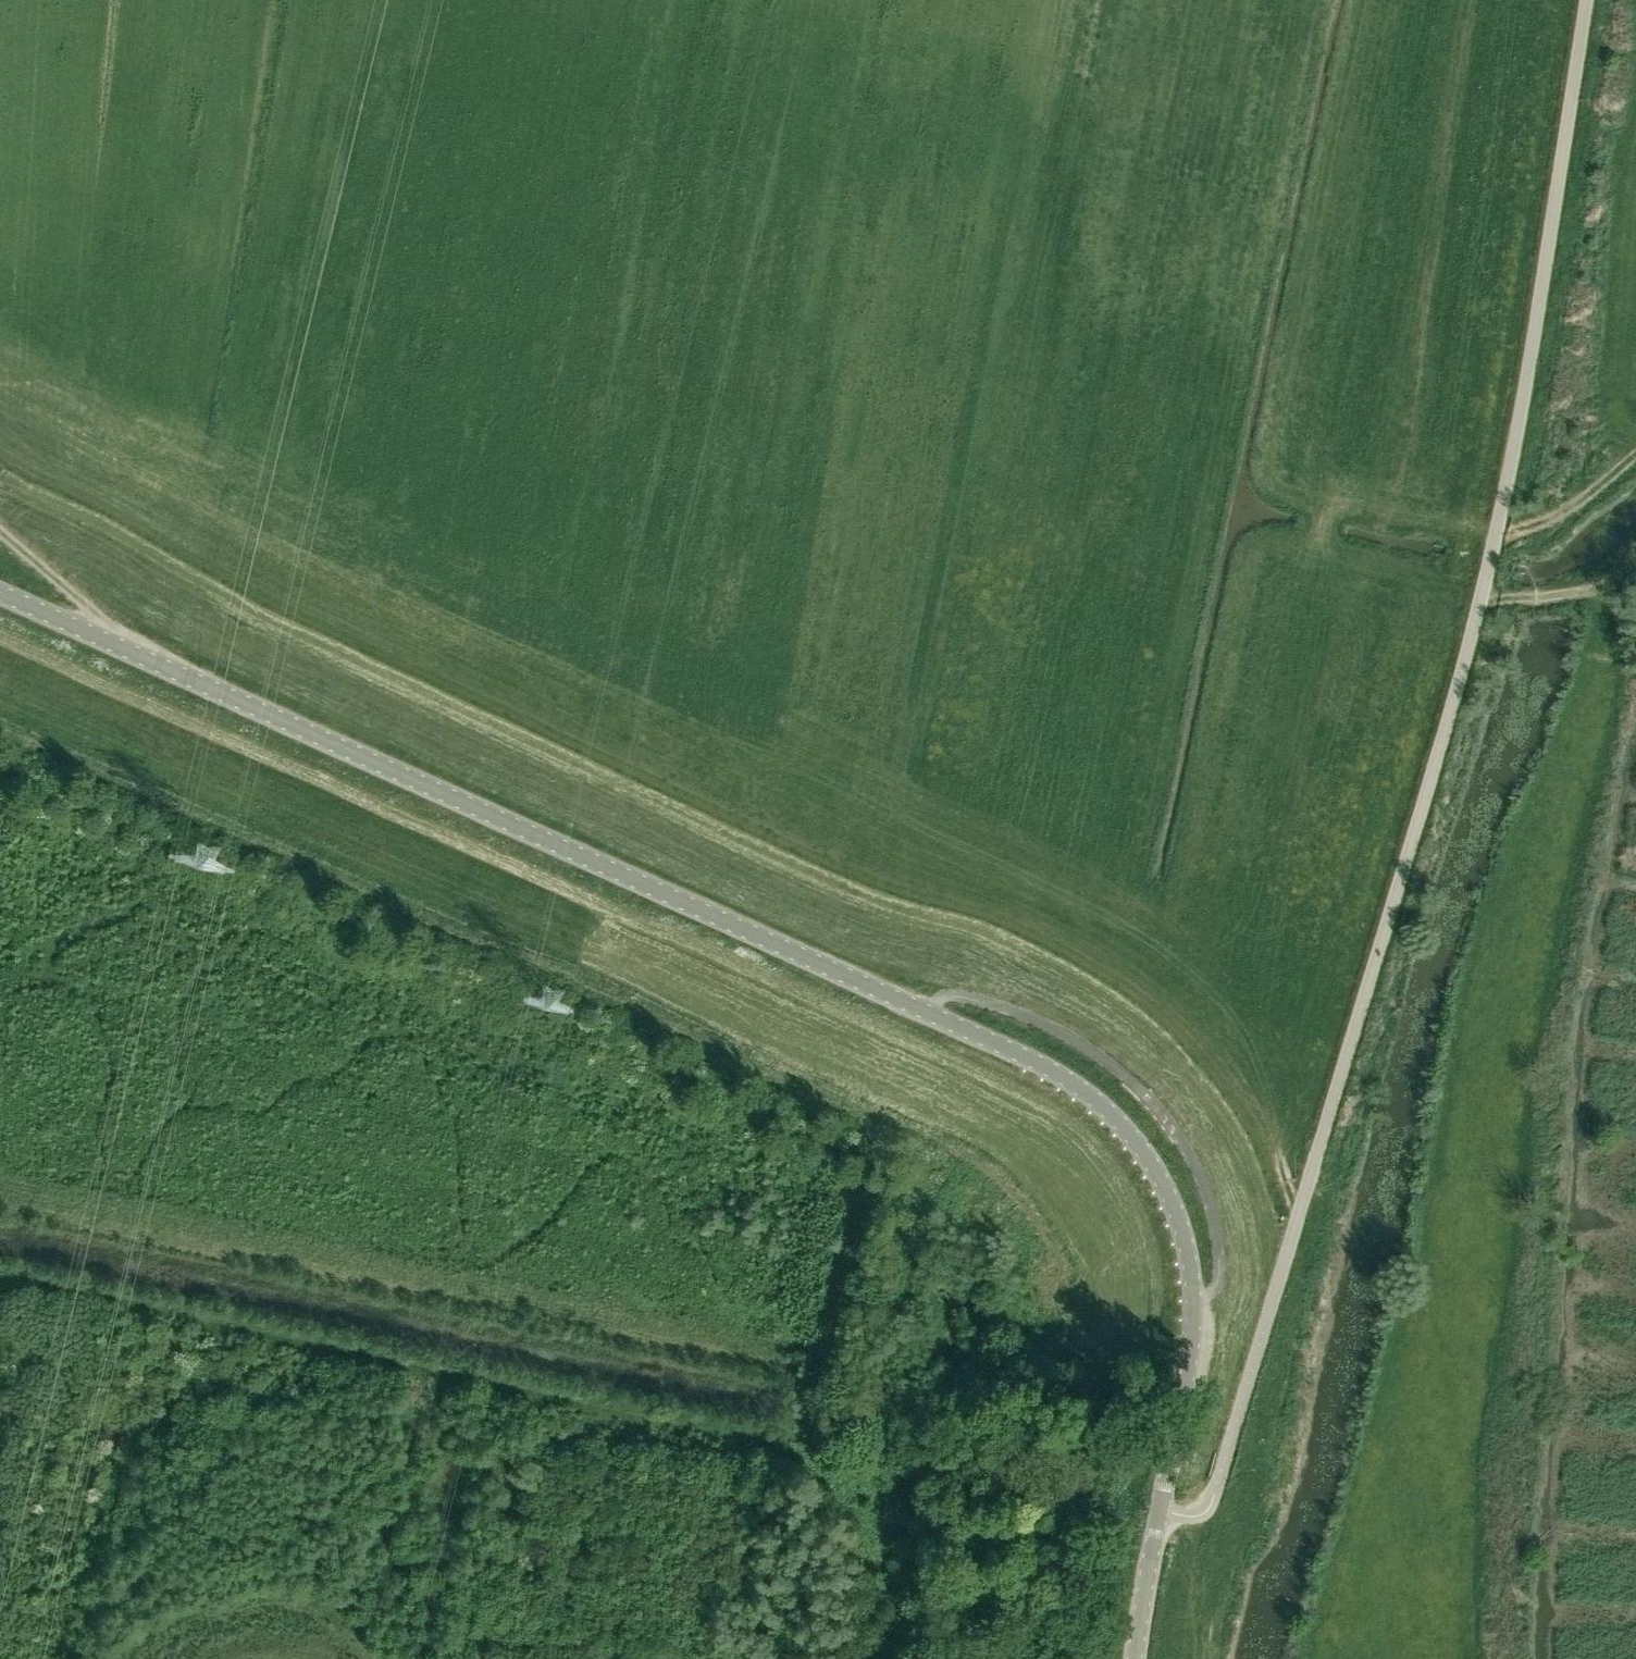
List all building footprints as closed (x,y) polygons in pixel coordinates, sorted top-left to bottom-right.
[(1030,1078),(1028,1088),(1051,1091),(1052,1081),(1030,1078)]
